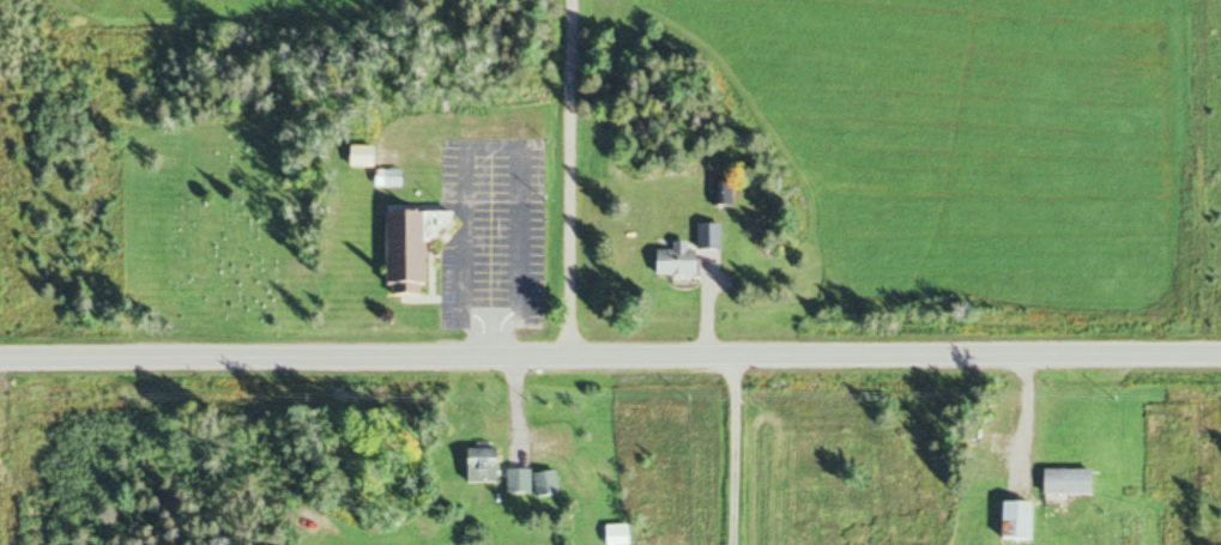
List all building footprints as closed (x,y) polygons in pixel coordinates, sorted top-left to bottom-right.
[(381,166),(381,146),(359,146),(359,166),(381,166)] [(408,169),(382,169),(382,186),(408,186),(408,169)] [(720,205),(739,205),(739,181),(720,181),(720,205)] [(395,212),(397,295),(436,294),(434,238),(448,238),(448,225),(462,225),(461,211),(395,212)] [(731,249),(731,223),(706,223),(706,249),(731,249)] [(708,250),(662,250),(662,275),(708,275),(708,250)] [(470,449),(470,482),(507,482),(507,449),(470,449)] [(512,470),(512,494),(565,494),(565,470),(512,470)] [(1085,495),(1085,471),(1033,471),(1033,495),(1085,495)] [(990,541),(1025,541),(1025,504),(990,504),(990,541)] [(637,524),(613,524),(613,544),(637,544),(637,524)]
